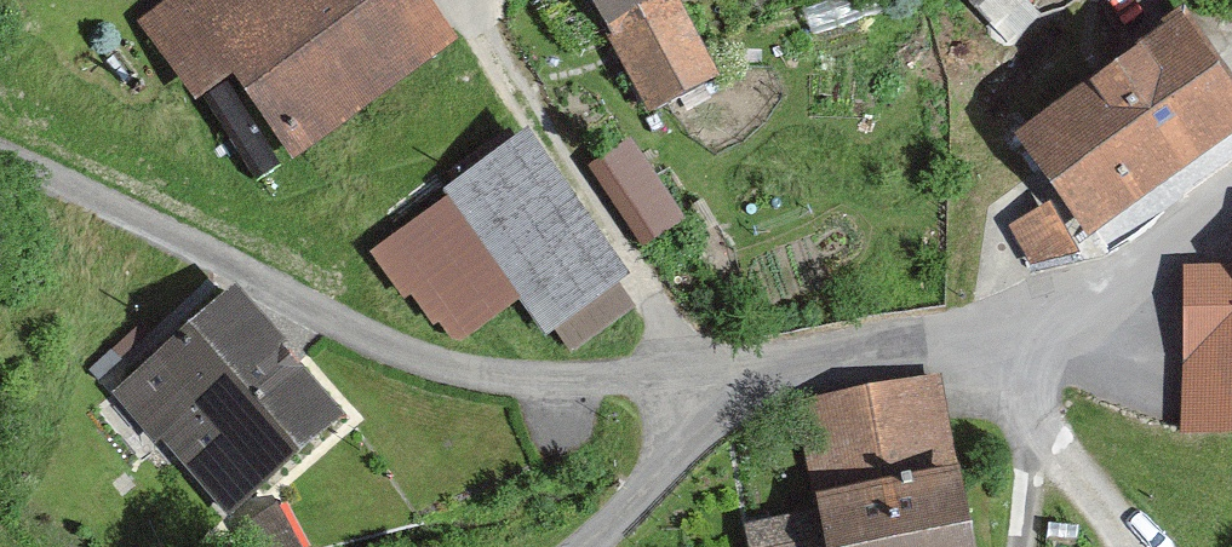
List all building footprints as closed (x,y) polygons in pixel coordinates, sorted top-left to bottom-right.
[(143,30),(197,104),(229,81),(298,175),(465,54),(426,0),(184,0),(143,30)] [(660,125),(725,84),(673,4),(679,0),(579,0),(660,125)] [(1018,146),(1056,199),(1014,229),(1046,274),(1231,142),(1231,112),(1176,34),(1018,146)] [(643,116),(599,146),(654,225),(698,195),(643,116)] [(521,154),(385,264),(458,353),(515,307),(552,352),(631,289),(521,154)] [(1185,280),(1185,364),(1231,364),(1231,280),(1185,280)] [(240,301),(124,407),(234,527),(350,422),(240,301)] [(752,532),(754,546),(976,546),(951,387),(811,408),(828,521),(752,532)]
